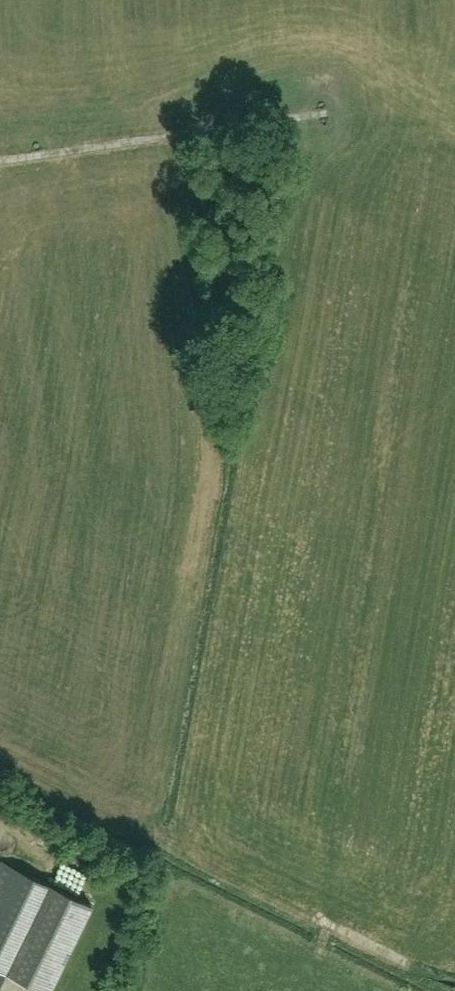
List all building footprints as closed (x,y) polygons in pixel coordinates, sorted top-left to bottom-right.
[(56,886),(2,860),(0,864),(0,968),(48,990),(54,990),(96,905),(56,886)]
